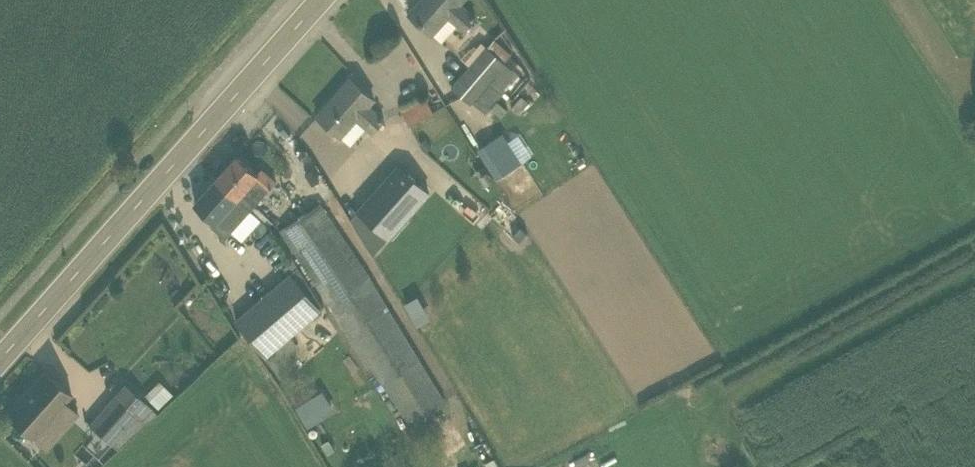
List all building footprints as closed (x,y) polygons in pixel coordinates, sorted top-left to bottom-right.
[(462,0),(420,0),(409,12),(433,33),(447,16),(462,29),(474,15),(460,2),(462,0)] [(487,46),(486,44),(452,84),(472,102),(473,100),(487,112),(492,105),(506,89),(510,92),(524,76),(520,73),(513,67),(518,61),(510,55),(513,51),(495,36),(487,46)] [(372,129),(384,116),(368,102),(373,97),(351,77),(317,114),(341,135),(357,116),(372,129)] [(401,110),(410,124),(434,109),(426,94),(401,110)] [(503,131),(477,146),(495,177),(529,157),(519,140),(511,145),(503,131)] [(251,208),(265,192),(276,180),(262,167),(257,172),(237,154),(215,178),(250,209),(251,208)] [(429,191),(399,164),(359,209),(389,236),(429,191)] [(251,208),(250,209),(215,178),(195,200),(217,220),(212,224),(226,236),(231,231),(242,240),(253,228),(260,234),(269,225),(251,208)] [(281,229),(292,245),(419,437),(433,427),(426,416),(447,401),(385,298),(321,202),(281,229)] [(298,343),(291,334),(321,309),(290,272),(236,318),(267,355),(282,373),(297,360),(298,343)] [(71,392),(45,369),(5,413),(32,437),(56,410),(71,392)] [(159,379),(140,397),(153,411),(172,392),(159,379)] [(116,451),(156,416),(124,385),(88,426),(116,451)] [(293,404),(306,425),(334,408),(321,387),(293,404)]
